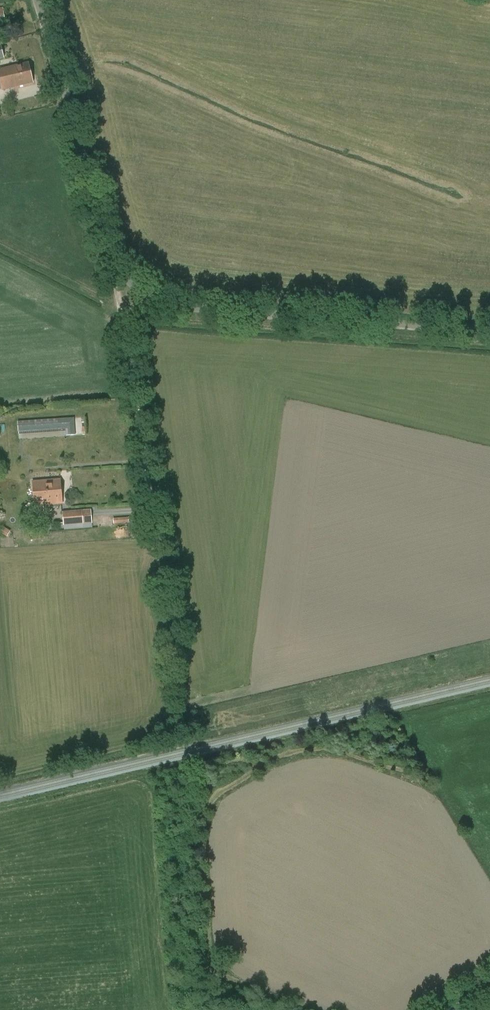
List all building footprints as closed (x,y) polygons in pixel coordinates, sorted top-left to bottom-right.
[(0,70),(0,79),(3,90),(33,83),(28,63),(0,70)] [(66,429),(75,428),(74,418),(17,422),(18,432),(66,429)] [(61,480),(32,482),(34,506),(63,504),(61,480)] [(63,512),(64,526),(83,524),(83,525),(93,524),(91,510),(63,512)]
